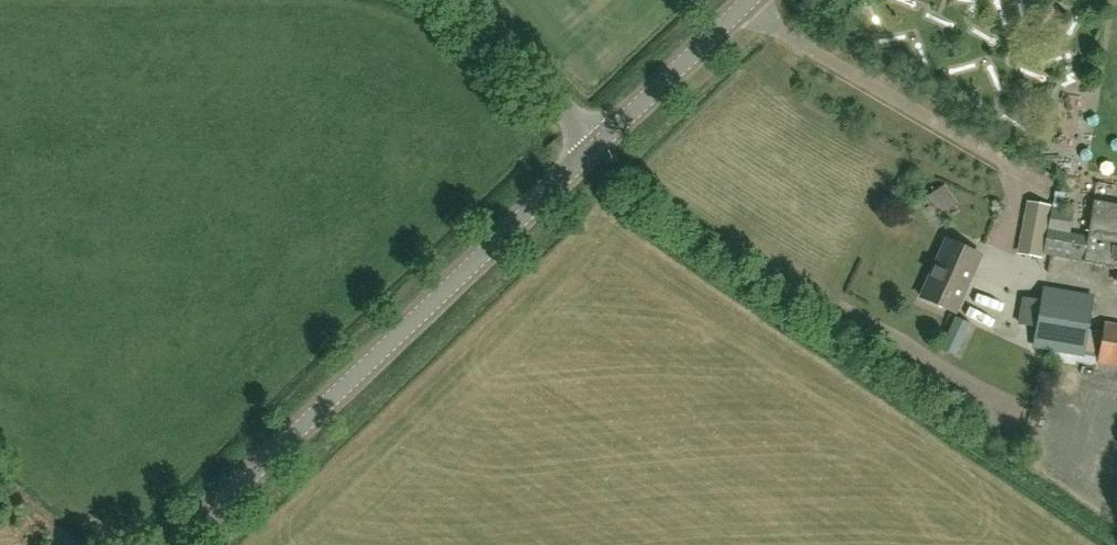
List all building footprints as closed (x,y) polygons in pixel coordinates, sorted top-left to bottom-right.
[(937,192),(944,214),(962,208),(954,186),(937,192)] [(1050,205),(1031,202),(1021,254),(1041,257),(1050,205)] [(1045,248),(1044,253),(1084,260),(1083,262),(1116,268),(1116,212),(1110,211),(1106,232),(1092,230),(1090,238),(1068,234),(1072,212),(1052,208),(1045,248)] [(979,255),(947,241),(922,298),(954,312),(979,255)] [(1025,298),(1020,325),(1037,328),(1034,346),(1050,349),(1077,354),(1083,355),(1087,330),(1093,297),(1044,289),(1042,301),(1025,298)] [(950,348),(963,354),(978,325),(965,318),(950,348)] [(1104,323),(1097,362),(1116,365),(1116,325),(1104,323)]
